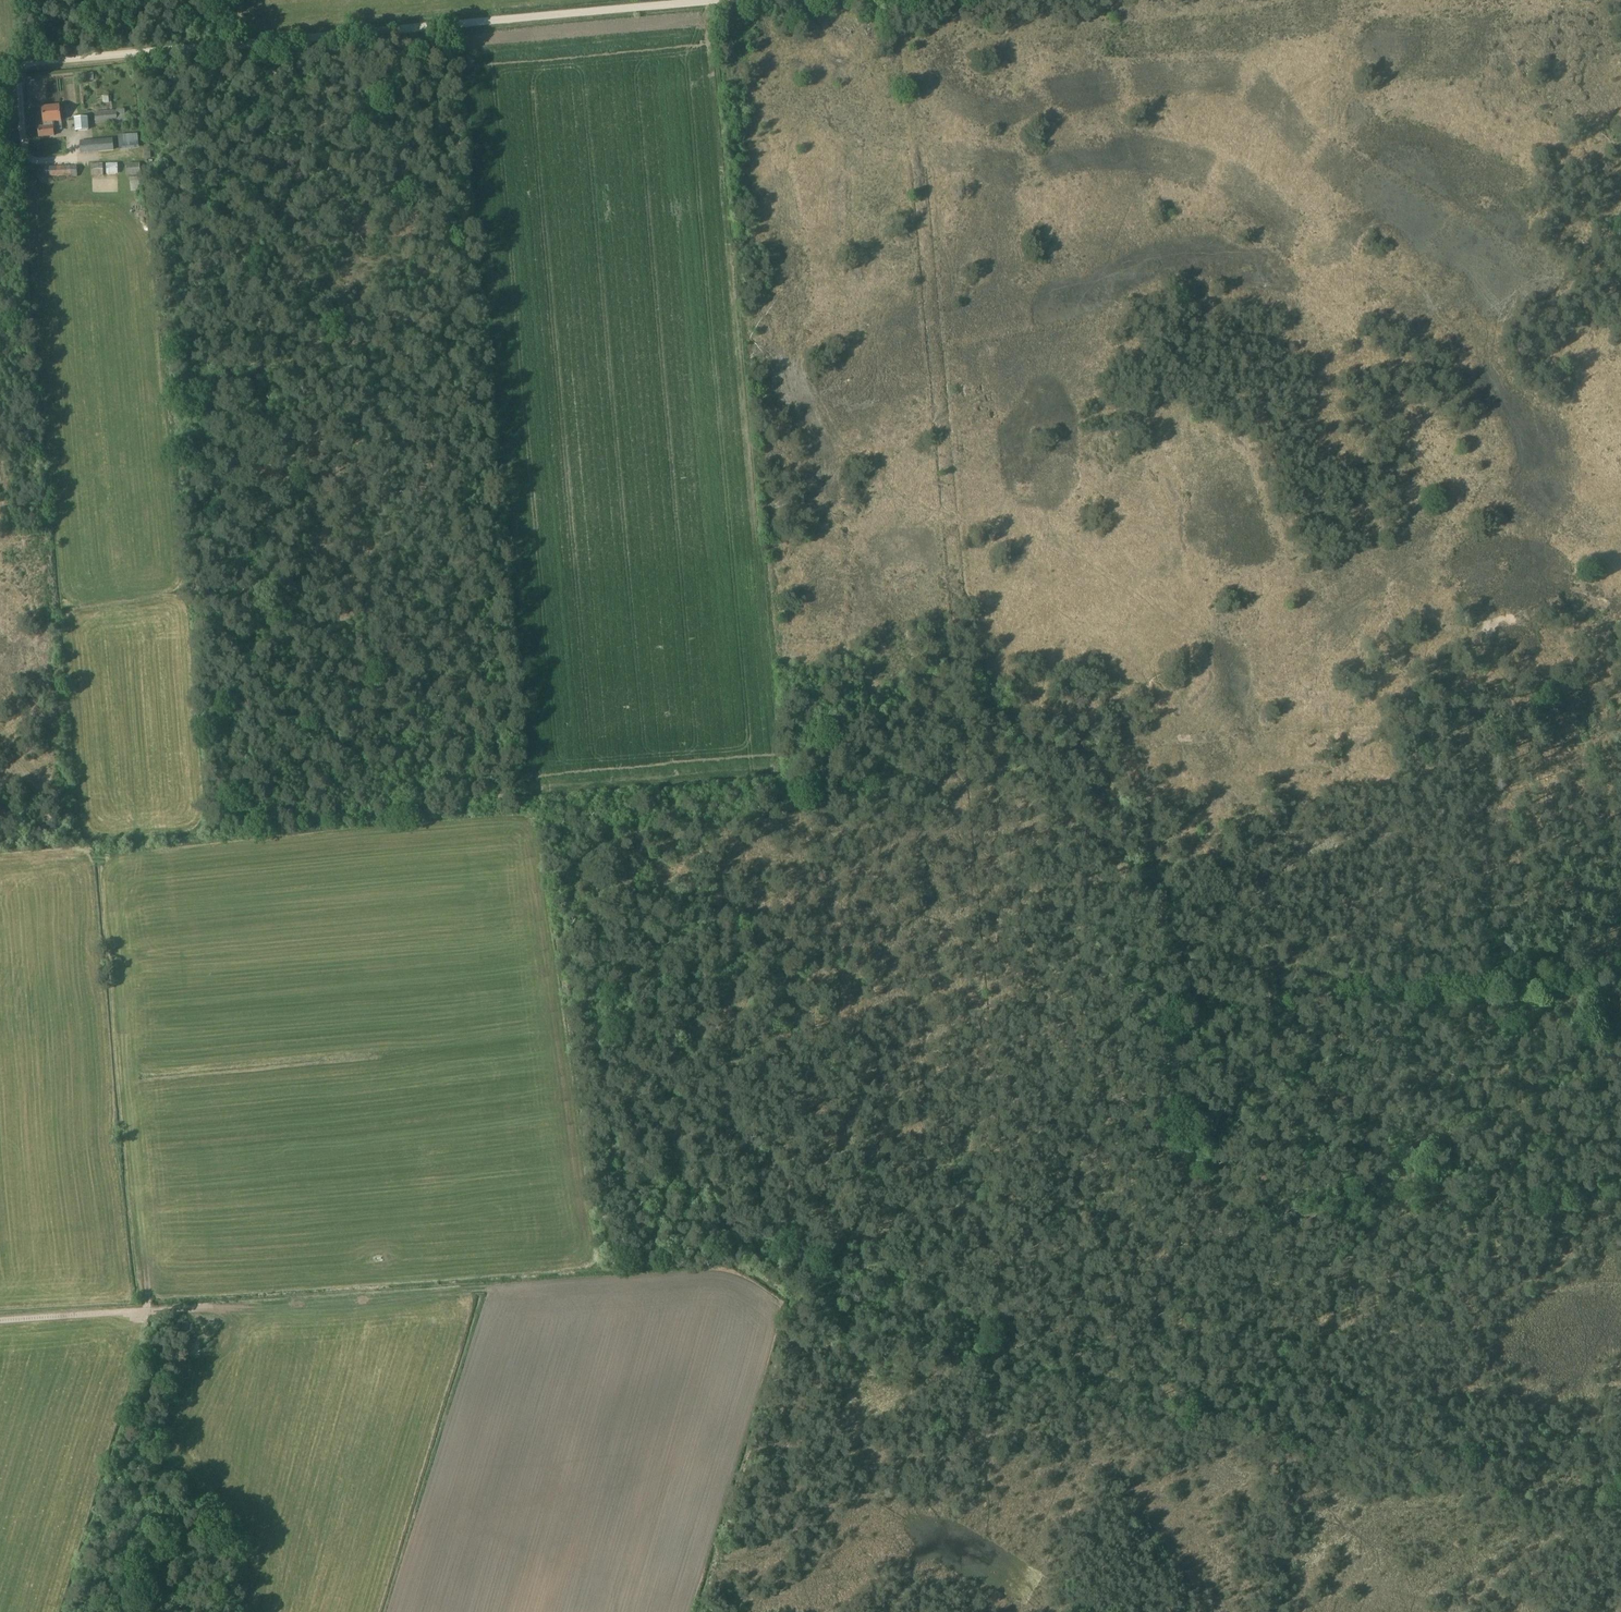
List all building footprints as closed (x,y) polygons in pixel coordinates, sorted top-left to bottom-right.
[(81,112),(81,98),(72,98),(71,112),(81,112)] [(38,136),(53,134),(52,119),(60,118),(59,104),(41,106),(43,125),(37,126),(38,136)] [(95,112),(95,124),(125,122),(124,110),(95,112)] [(78,118),(79,130),(88,130),(87,117),(78,118)] [(81,153),(116,149),(116,138),(81,141),(81,153)] [(93,171),(121,172),(121,161),(93,160),(93,171)] [(139,162),(126,163),(127,176),(140,175),(139,162)] [(77,177),(77,166),(46,167),(47,177),(70,176),(71,177),(77,177)] [(141,176),(129,177),(131,191),(143,190),(141,176)]
